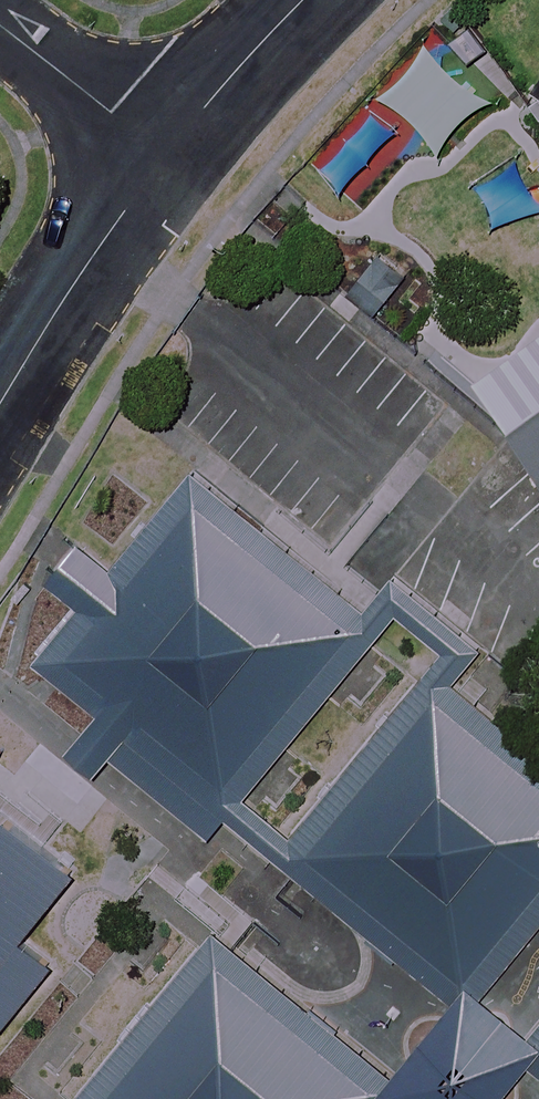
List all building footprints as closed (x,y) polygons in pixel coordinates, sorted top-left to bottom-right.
[(478,431),(538,512),(538,385),(478,431)] [(363,640),(175,477),(2,674),(191,837),(363,640)] [(403,662),(231,859),(419,1023),(538,885),(538,780),(403,662)] [(183,914),(21,1098),(352,1098),(371,1078),(183,914)] [(481,1055),(531,1098),(538,1098),(538,988),(481,1055)]
